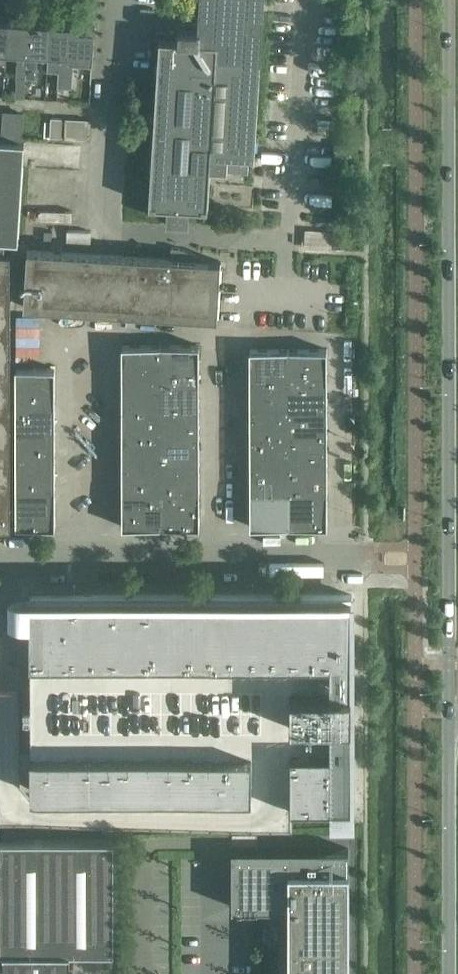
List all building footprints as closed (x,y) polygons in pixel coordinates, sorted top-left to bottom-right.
[(157,84),(149,204),(167,205),(166,221),(188,222),(189,206),(207,207),(210,167),(247,169),(248,154),(253,155),(262,0),(201,0),(199,27),(178,26),(177,38),(155,36),(154,43),(159,44),(157,84)] [(6,63),(7,53),(9,21),(0,20),(0,63),(6,63)] [(30,22),(9,21),(7,53),(17,53),(16,78),(15,96),(24,97),(26,77),(28,54),(30,22)] [(51,23),(30,22),(28,54),(26,77),(36,78),(38,54),(48,55),(49,55),(51,23)] [(70,25),(51,23),(49,55),(48,55),(47,70),(58,71),(57,86),(71,87),(73,60),(68,59),(70,25)] [(79,25),(70,25),(68,59),(73,60),(93,61),(94,30),(79,29),(79,25)] [(45,88),(36,88),(36,96),(44,96),(45,88)] [(0,138),(21,139),(22,114),(2,112),(0,138)] [(61,138),(62,117),(50,117),(49,137),(61,138)] [(88,119),(65,118),(64,138),(87,139),(88,119)] [(0,140),(0,252),(4,252),(4,240),(18,241),(25,141),(0,140)] [(264,168),(265,144),(256,143),(255,167),(264,168)] [(334,143),(334,156),(349,156),(349,143),(334,143)] [(171,258),(27,249),(23,306),(217,317),(220,261),(210,260),(210,259),(180,248),(171,247),(171,258)] [(10,291),(10,253),(4,252),(0,252),(0,291),(10,291)] [(0,291),(0,329),(10,329),(10,291),(0,291)] [(0,329),(0,368),(10,368),(10,329),(0,329)] [(122,345),(122,381),(161,381),(160,345),(122,345)] [(199,345),(160,345),(161,381),(199,381),(199,345)] [(249,349),(249,385),(288,385),(288,349),(249,349)] [(327,349),(288,349),(288,385),(327,385),(327,349)] [(8,523),(8,527),(11,527),(10,368),(0,368),(0,523),(8,523)] [(16,368),(16,404),(55,404),(55,368),(16,368)] [(161,381),(122,381),(122,408),(161,408),(161,381)] [(199,381),(161,381),(161,408),(199,408),(199,381)] [(288,385),(249,385),(249,411),(288,411),(288,385)] [(327,385),(288,385),(288,411),(327,411),(327,385)] [(16,404),(16,433),(55,432),(55,404),(16,404)] [(161,408),(122,408),(122,435),(161,435),(161,408)] [(199,408),(161,408),(161,435),(199,435),(199,408)] [(288,411),(249,411),(250,437),(288,437),(288,411)] [(327,411),(288,411),(288,437),(327,437),(327,411)] [(16,433),(16,462),(55,461),(55,432),(16,433)] [(161,435),(122,435),(122,463),(161,463),(161,435)] [(199,435),(161,435),(161,463),(199,463),(199,435)] [(288,437),(250,437),(250,464),(288,464),(288,437)] [(327,437),(288,437),(288,464),(327,464),(327,437)] [(55,461),(16,462),(16,491),(55,490),(55,461)] [(161,463),(122,463),(122,490),(161,490),(161,463)] [(199,463),(161,463),(161,490),(199,490),(199,463)] [(288,464),(250,464),(250,490),(288,490),(288,464)] [(327,464),(288,464),(288,490),(327,490),(327,464)] [(55,490),(16,491),(16,527),(55,526),(55,490)] [(161,490),(122,490),(122,526),(161,526),(161,490)] [(199,490),(161,490),(161,526),(199,526),(199,490)] [(288,490),(250,490),(250,526),(289,526),(288,490)] [(327,490),(288,490),(289,526),(327,526),(327,490)] [(352,594),(30,595),(30,656),(330,656),(330,676),(352,676),(352,594)] [(352,685),(290,685),(291,716),(352,716),(352,685)] [(330,745),(290,745),(290,800),(292,800),(349,800),(352,800),(352,725),(330,725),(330,745)] [(252,749),(30,750),(30,791),(251,790),(252,790),(252,749)] [(251,800),(132,801),(132,823),(251,822),(251,800)] [(0,838),(0,949),(4,949),(4,973),(70,973),(70,959),(70,950),(114,950),(114,838),(0,838)] [(232,848),(232,907),(288,907),(288,973),(349,973),(349,868),(348,868),(348,848),(232,848)]
